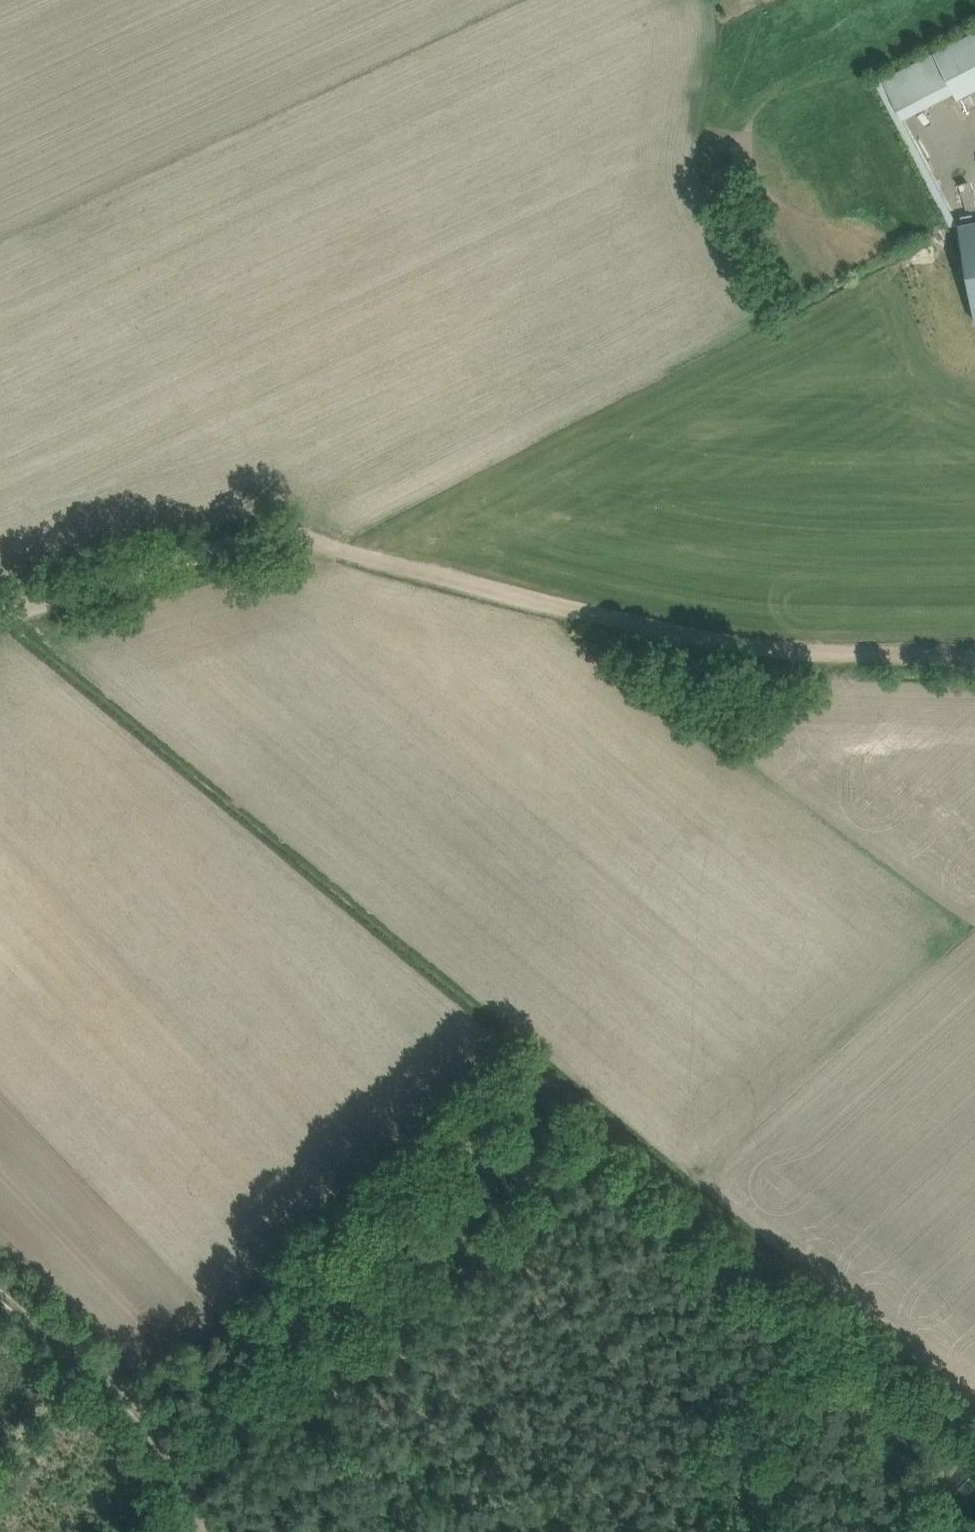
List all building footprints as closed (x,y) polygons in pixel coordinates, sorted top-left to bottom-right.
[(935,52),(958,97),(974,89),(974,31),(935,52)] [(960,224),(974,311),(974,221),(960,224)]
